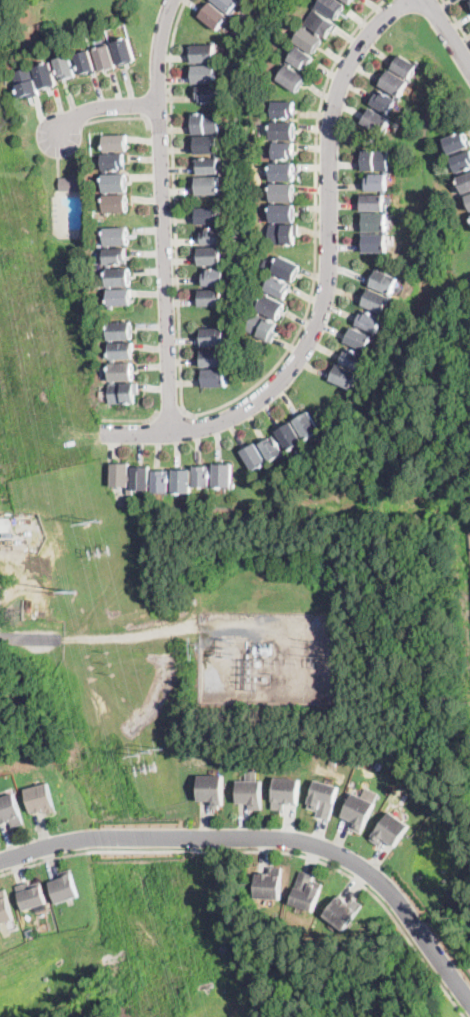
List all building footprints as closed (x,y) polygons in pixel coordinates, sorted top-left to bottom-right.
[(226,12),(211,0),(237,0),(241,0),(235,8),(236,9),(230,18),(228,16),(217,30),(207,23),(199,17),(210,3),(224,14),(226,12)] [(318,3),(320,0),(338,0),(346,5),(336,20),(319,9),(317,12),(338,26),(334,33),(331,31),(327,37),(308,26),(307,29),(323,39),(314,54),(302,46),(300,49),(314,57),(309,65),(310,65),(306,71),(293,63),(290,67),(307,78),(298,93),(273,77),(277,72),(280,73),(297,45),(293,42),(302,28),(300,26),(302,22),(304,23),(313,9),(312,8),(315,1),(318,3)] [(130,42),(133,52),(136,61),(119,67),(112,47),(110,48),(116,68),(101,73),(94,53),(90,54),(96,73),(91,74),(90,71),(89,72),(89,73),(84,75),(83,74),(81,75),(75,59),(71,60),(76,76),(61,81),(56,65),(52,67),(58,85),(41,90),(35,72),(33,73),(40,95),(29,99),(28,95),(20,97),(14,79),(13,73),(128,37),(130,42)] [(216,44),(216,47),(215,82),(218,82),(217,103),(195,102),(195,87),(210,87),(210,83),(192,83),(193,66),(209,66),(209,63),(192,62),(192,45),(212,46),(212,42),(216,42),(216,44)] [(406,60),(413,64),(415,61),(419,63),(398,95),(401,97),(398,103),(396,101),(388,114),(390,116),(388,119),(390,121),(386,127),(389,128),(385,134),(383,132),(381,134),(362,122),(371,108),(383,116),(384,113),(370,104),(377,93),(381,96),(383,92),(393,99),(396,95),(380,85),(390,70),(402,78),(404,76),(391,68),(400,55),(406,60)] [(293,117),(293,118),(281,118),(281,122),(294,123),(294,140),(281,140),(281,143),(294,143),(294,159),(283,159),(283,163),(294,163),(294,181),(281,181),(281,185),(293,185),(293,201),(279,201),(279,205),(293,206),(293,222),(274,222),(274,225),(298,225),(298,236),(295,236),(295,244),(268,244),(269,164),(277,164),(277,159),(273,159),(273,140),(271,140),(271,123),(276,123),(276,118),(273,118),(273,102),(293,102),(293,117)] [(217,133),(217,136),(219,195),(197,196),(196,178),(212,177),(212,174),(198,174),(198,159),(213,159),(213,153),(195,154),(194,137),(205,136),(205,134),(193,135),(192,115),(216,114),(217,133)] [(469,140),(469,143),(469,146),(449,154),(444,139),(463,132),(467,142),(469,140)] [(126,151),(104,152),(103,136),(120,135),(127,134),(128,151),(126,151)] [(451,159),(469,150),(469,168),(465,170),(457,173),(451,159)] [(385,155),(385,160),(385,203),(387,203),(386,253),(363,252),(363,235),(381,235),(381,231),(364,231),(364,214),(380,214),(380,211),(361,211),(361,195),(379,195),(379,191),(366,191),(366,178),(371,178),(371,174),(382,174),(382,170),(359,170),(359,158),(362,158),(362,151),(385,151),(385,155)] [(125,170),(102,171),(102,154),(124,154),(125,170)] [(458,178),(469,173),(469,192),(464,194),(458,178)] [(111,192),(104,193),(103,175),(126,174),(127,192),(111,192)] [(84,191),(59,191),(59,178),(80,177),(86,177),(86,191),(84,191)] [(105,215),(104,215),(103,196),(127,195),(128,212),(108,213),(108,215),(105,215)] [(222,298),(225,298),(225,306),(200,306),(199,291),(218,290),(218,286),(203,286),(203,274),(206,274),(206,270),(217,270),(217,265),(200,265),(199,248),(216,248),(216,244),(202,245),(202,233),(205,233),(205,230),(216,229),(216,223),(196,224),(196,217),(196,209),(215,208),(214,204),(219,204),(222,298)] [(128,227),(128,246),(105,246),(105,243),(97,243),(96,232),(104,232),(104,228),(128,227)] [(105,265),(104,249),(126,248),(127,265),(105,265)] [(296,273),(293,281),(276,274),(274,278),(290,285),(284,299),(271,293),(269,298),(282,304),(276,318),(260,311),(258,315),(277,323),(273,331),(277,332),(272,343),(245,331),(253,313),(255,313),(263,295),(266,296),(268,292),(265,290),(279,257),(299,266),(296,273)] [(107,287),(106,270),(129,269),(130,286),(107,287)] [(392,276),(393,277),(394,274),(399,276),(382,313),(383,314),(366,351),(368,352),(351,390),(329,380),(336,363),(339,364),(345,351),(349,353),(352,346),(345,342),(352,327),(354,328),(361,313),(365,314),(368,308),(361,304),(377,269),(392,276)] [(113,309),(108,309),(107,291),(131,289),(132,305),(112,307),(113,309)] [(114,340),(109,340),(108,323),(131,322),(131,340),(114,340)] [(224,345),(224,352),(224,358),(227,358),(227,368),(226,368),(226,386),(203,386),(203,370),(220,370),(220,366),(202,366),(202,351),(219,351),(219,346),(202,346),(202,329),(220,329),(219,326),(224,326),(224,345)] [(112,359),(110,359),(109,343),(133,342),(134,358),(112,359)] [(111,382),(110,382),(109,364),(132,363),(133,380),(111,382)] [(123,403),(110,404),(109,385),(137,383),(138,395),(134,395),(135,403),(123,403)] [(313,436),(310,437),(259,466),(260,467),(252,472),(240,452),(255,443),(263,458),(266,456),(260,445),(275,437),(281,449),(284,447),(275,431),(292,422),(300,437),(302,435),(294,420),(306,414),(308,412),(319,432),(313,436)] [(128,465),(128,470),(131,470),(131,468),(149,468),(149,479),(152,479),(152,471),(168,471),(168,489),(172,488),(172,470),(190,470),(190,482),(194,482),(194,467),(209,467),(209,483),(214,483),(214,464),(231,464),(231,484),(234,484),(234,488),(190,488),(190,491),(132,491),(132,495),(127,495),(127,488),(111,488),(111,464),(128,464),(128,465)] [(10,531),(10,517),(0,517),(0,531),(10,531)] [(257,769),(257,779),(261,779),(262,808),(249,808),(249,802),(238,802),(238,779),(246,779),(246,769),(257,769)] [(224,799),(224,804),(219,804),(219,808),(211,808),(211,799),(198,799),(199,773),(223,774),(223,799),(224,799)] [(300,778),(297,804),(291,804),(292,802),(285,802),(284,809),(272,808),(275,776),(300,778)] [(339,785),(330,819),(317,815),(318,810),(307,807),(315,779),(339,785)] [(48,782),(56,812),(48,814),(47,812),(43,813),(43,810),(31,813),(24,788),(48,782)] [(379,793),(361,832),(350,827),(353,820),(342,815),(354,791),(362,795),(366,787),(379,793)] [(10,821),(0,824),(0,796),(13,792),(23,822),(11,826),(10,821)] [(395,845),(386,838),(381,846),(371,838),(390,810),(410,824),(395,845)] [(282,866),(281,898),(256,897),(257,873),(262,873),(262,871),(269,872),(269,865),(282,866)] [(57,902),(50,881),(62,877),(60,872),(71,869),(80,895),(57,902)] [(323,882),(313,910),(289,901),(301,869),(314,874),(312,879),(323,882)] [(41,881),(47,902),(24,909),(17,885),(30,881),(31,884),(41,881)] [(15,918),(0,923),(0,890),(5,888),(15,918)] [(344,898),(349,902),(353,896),(364,904),(344,930),(326,916),(326,912),(340,893),(345,897),(344,898)]
